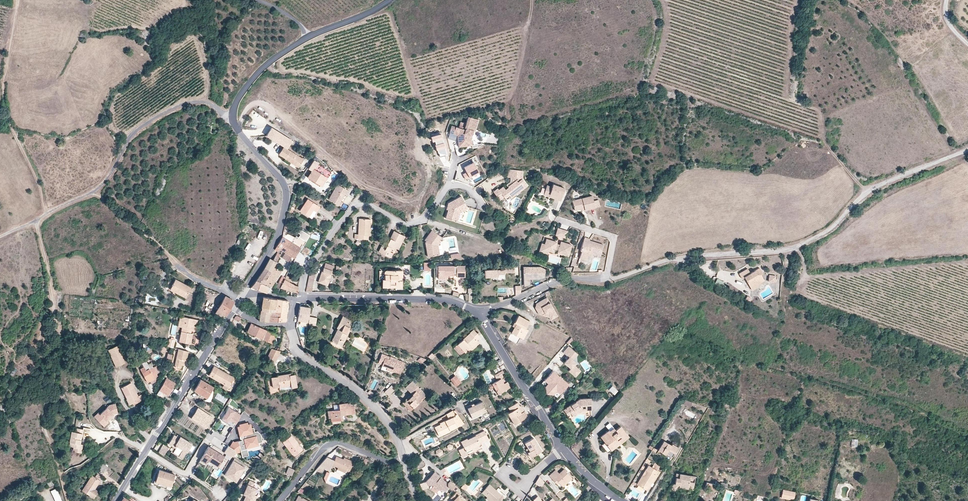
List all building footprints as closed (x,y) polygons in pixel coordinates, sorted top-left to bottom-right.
[(471,136),(477,119),(468,116),(466,123),(464,128),(466,128),(465,130),(458,128),(456,127),(453,134),(457,135),(459,147),(467,146),(466,142),(472,141),(471,136)] [(292,140),(271,127),(266,136),(270,138),(287,148),(292,140)] [(440,132),(431,134),(432,136),(430,136),(432,141),(434,140),(435,144),(434,145),(436,149),(437,152),(438,152),(439,156),(446,155),(440,132)] [(304,159),(283,147),(279,154),(285,158),(285,159),(299,168),(304,159)] [(327,178),(330,173),(327,171),(327,170),(317,164),(318,163),(313,160),(309,166),(313,169),(307,178),(320,186),(326,177),(327,178)] [(478,172),(473,162),(464,167),(466,172),(462,174),(465,179),(478,172)] [(527,186),(522,179),(523,171),(508,169),(508,177),(511,178),(510,182),(512,184),(508,187),(505,189),(503,186),(499,190),(498,188),(493,192),(499,200),(504,197),(505,198),(509,195),(519,188),(521,190),(527,186)] [(559,200),(564,187),(552,183),(551,186),(546,184),(542,194),(559,200)] [(346,195),(349,190),(337,184),(329,200),(341,206),(343,202),(341,201),(345,195),(346,195)] [(511,198),(521,190),(519,188),(509,195),(511,198)] [(468,207),(461,195),(450,201),(450,203),(448,209),(446,217),(457,221),(460,211),(468,207)] [(572,201),(575,210),(581,209),(584,208),(585,210),(600,206),(598,200),(593,201),(592,196),(572,201)] [(312,219),(320,206),(308,199),(300,211),(312,219)] [(370,235),(370,219),(359,219),(358,234),(355,234),(355,239),(368,239),(368,235),(370,235)] [(565,238),(567,231),(558,228),(556,235),(565,238)] [(300,234),(298,237),(306,241),(310,235),(300,229),(298,233),(300,234)] [(439,239),(441,236),(432,229),(425,239),(426,240),(425,241),(428,256),(439,254),(438,245),(440,241),(439,239)] [(396,250),(403,235),(394,231),(390,238),(387,244),(383,242),(379,252),(390,258),(393,253),(390,251),(392,248),(396,250)] [(398,251),(405,236),(403,235),(396,250),(398,251)] [(292,242),(282,236),(276,247),(279,249),(285,253),(292,257),(294,258),(302,244),(303,245),(306,241),(298,237),(296,236),(292,242)] [(569,256),(572,245),(561,241),(560,244),(557,244),(557,242),(546,239),(544,244),(543,249),(549,251),(554,253),(555,250),(558,251),(557,252),(569,256)] [(600,256),(603,245),(584,239),(580,251),(582,251),(580,258),(586,260),(588,254),(589,252),(595,254),(600,256)] [(543,249),(544,244),(542,243),(539,252),(548,254),(549,251),(543,249)] [(292,257),(285,253),(282,257),(289,262),(292,257)] [(274,267),(277,262),(273,260),(270,258),(265,268),(271,272),(274,267)] [(445,278),(445,274),(447,274),(456,274),(456,276),(465,276),(464,265),(437,265),(438,278),(445,278)] [(514,272),(513,265),(505,266),(505,269),(484,270),(484,277),(493,277),(493,279),(498,278),(498,280),(505,280),(505,272),(514,272)] [(540,266),(523,266),(524,285),(531,283),(530,277),(539,277),(543,276),(543,271),(545,271),(545,268),(540,266)] [(271,287),(281,271),(274,267),(271,272),(265,280),(263,278),(260,282),(270,287),(271,287)] [(327,286),(332,270),(324,267),(318,283),(327,286)] [(265,280),(271,272),(265,268),(256,280),(260,282),(263,278),(265,280)] [(748,269),(739,274),(742,278),(744,277),(750,287),(760,282),(760,283),(764,280),(761,274),(763,273),(760,268),(750,273),(748,269)] [(402,285),(402,274),(400,274),(400,270),(386,270),(386,275),(385,275),(385,279),(382,279),(382,287),(396,287),(396,285),(402,285)] [(175,278),(169,288),(176,291),(177,289),(186,294),(190,286),(175,278)] [(727,284),(717,278),(715,283),(725,289),(727,284)] [(298,292),(298,286),(294,285),(290,282),(285,279),(282,283),(280,288),(298,292)] [(258,290),(260,282),(256,280),(251,287),(258,290)] [(267,293),(270,287),(260,282),(258,290),(259,290),(267,293)] [(760,282),(750,287),(752,290),(762,285),(760,283),(760,282)] [(225,314),(233,300),(225,295),(215,311),(221,315),(222,313),(225,314)] [(260,310),(270,311),(274,312),(276,298),(263,296),(260,310)] [(558,316),(547,297),(536,303),(535,308),(537,310),(538,310),(539,311),(538,312),(539,314),(542,315),(545,313),(550,314),(552,319),(558,316)] [(280,298),(276,298),(274,312),(286,314),(287,307),(279,305),(280,298)] [(287,307),(287,300),(280,298),(279,305),(287,307)] [(310,306),(300,305),(298,320),(308,321),(310,306)] [(265,320),(268,320),(270,311),(260,310),(258,320),(265,320)] [(274,312),(270,311),(268,320),(285,320),(286,314),(274,312)] [(520,338),(529,321),(518,315),(514,322),(516,324),(514,327),(511,333),(520,338)] [(349,327),(353,321),(343,316),(337,328),(338,329),(341,330),(339,335),(335,334),(331,342),(340,346),(343,339),(345,340),(351,328),(349,327)] [(195,330),(197,324),(195,324),(196,319),(186,317),(185,321),(183,321),(182,327),(179,341),(190,344),(192,334),(191,333),(192,329),(195,330)] [(316,325),(317,318),(310,317),(309,324),(316,325)] [(275,336),(276,334),(251,323),(246,332),(272,344),(275,336)] [(477,340),(480,337),(474,330),(458,345),(464,352),(468,349),(477,340)] [(517,344),(520,338),(511,333),(508,339),(517,344)] [(470,352),(480,343),(477,340),(468,349),(470,352)] [(464,352),(458,345),(454,348),(460,355),(464,352)] [(125,363),(118,346),(108,350),(116,367),(125,363)] [(581,371),(574,365),(576,363),(572,360),(575,357),(573,355),(576,352),(569,346),(563,352),(567,356),(568,356),(569,357),(567,359),(564,363),(571,368),(569,371),(576,377),(581,371)] [(276,359),(280,351),(272,348),(269,355),(276,359)] [(186,360),(188,351),(179,349),(174,366),(180,368),(181,364),(183,365),(184,360),(186,360)] [(401,374),(405,362),(397,360),(396,362),(389,359),(390,357),(382,354),(378,363),(382,365),(382,366),(387,367),(386,369),(393,372),(393,371),(401,374)] [(274,364),(276,359),(269,355),(266,360),(274,364)] [(234,378),(214,366),(209,375),(224,384),(229,387),(234,378)] [(157,374),(153,367),(146,371),(144,367),(140,369),(147,382),(149,381),(157,377),(158,376),(157,374)] [(569,384),(552,370),(544,380),(547,383),(544,387),(554,395),(557,391),(560,394),(569,384)] [(297,386),(295,373),(291,374),(291,373),(271,376),(273,387),(279,386),(291,384),(292,387),(297,386)] [(510,387),(506,382),(504,383),(501,378),(504,377),(501,373),(495,377),(497,380),(492,384),(498,394),(510,387)] [(450,379),(456,386),(461,382),(455,375),(450,379)] [(175,382),(166,377),(156,393),(163,396),(165,393),(167,394),(172,387),(175,382)] [(231,391),(237,380),(234,378),(229,387),(227,389),(231,391)] [(207,398),(213,387),(200,379),(194,390),(207,398)] [(418,393),(421,390),(412,381),(405,387),(411,393),(413,395),(407,400),(406,399),(402,403),(406,407),(409,404),(412,406),(417,401),(419,403),(423,398),(418,393)] [(138,396),(131,383),(121,388),(130,404),(133,403),(136,401),(137,403),(144,399),(141,394),(138,396)] [(385,392),(389,395),(396,389),(392,385),(385,392)] [(612,385),(608,389),(614,394),(618,390),(612,385)] [(554,395),(544,387),(546,394),(553,395),(554,395)] [(427,395),(421,390),(418,393),(423,398),(427,395)] [(591,409),(591,398),(580,398),(568,407),(570,410),(569,411),(571,413),(572,416),(577,412),(580,410),(584,410),(591,409)] [(486,409),(481,399),(467,406),(471,416),(486,409)] [(351,414),(350,406),(350,402),(339,404),(339,405),(340,409),(334,410),(330,410),(331,418),(331,421),(332,421),(340,420),(343,420),(342,415),(351,414)] [(521,413),(518,407),(520,406),(517,402),(508,408),(511,412),(508,413),(514,424),(527,417),(524,411),(521,413)] [(118,413),(116,404),(110,405),(100,414),(99,412),(94,417),(104,426),(108,422),(107,421),(114,414),(118,413)] [(213,416),(199,407),(191,419),(205,428),(213,416)] [(241,415),(229,407),(222,419),(230,424),(230,425),(233,428),(241,415)] [(442,434),(464,423),(457,414),(455,415),(453,410),(446,414),(449,419),(445,421),(445,422),(440,424),(434,427),(437,432),(440,430),(442,434)] [(263,442),(261,434),(258,431),(255,432),(254,428),(252,428),(251,423),(248,424),(247,422),(239,424),(239,426),(237,426),(240,436),(241,436),(242,436),(243,438),(241,438),(242,440),(234,442),(233,441),(230,446),(235,449),(235,453),(241,452),(242,456),(249,455),(247,448),(246,445),(258,443),(263,442)] [(600,436),(604,442),(601,445),(605,450),(609,448),(611,450),(628,438),(620,427),(615,430),(614,428),(610,431),(609,429),(600,436)] [(81,437),(83,429),(77,428),(76,432),(72,431),(70,442),(74,443),(74,447),(73,451),(77,452),(78,448),(82,449),(83,444),(80,444),(79,444),(80,439),(80,437),(81,437)] [(485,440),(482,434),(486,433),(484,430),(467,439),(467,438),(461,441),(464,447),(459,449),(462,457),(468,454),(466,450),(471,447),(480,443),(485,440)] [(192,444),(180,436),(179,438),(176,436),(174,435),(169,443),(176,448),(177,446),(183,449),(179,456),(182,458),(187,451),(187,452),(188,451),(192,444)] [(302,450),(291,436),(283,442),(294,456),(302,450)] [(542,451),(533,437),(525,443),(530,451),(533,456),(542,451)] [(672,443),(671,445),(664,441),(658,450),(665,454),(666,453),(672,456),(678,447),(672,443)] [(164,455),(169,447),(163,444),(158,452),(164,455)] [(235,453),(235,449),(228,445),(224,452),(231,457),(232,455),(233,456),(235,453)] [(218,466),(224,456),(208,447),(201,460),(206,463),(208,460),(218,466)] [(349,472),(354,462),(350,460),(350,462),(343,459),(336,456),(335,460),(328,457),(323,468),(330,471),(333,465),(338,467),(346,470),(349,472)] [(323,468),(328,457),(327,457),(319,466),(323,468)] [(246,466),(235,459),(225,475),(236,482),(246,466)] [(108,467),(104,463),(98,468),(103,473),(108,467)] [(647,491),(657,475),(656,474),(658,471),(657,471),(652,467),(648,465),(637,484),(647,491)] [(292,475),(294,469),(289,467),(286,473),(292,475)] [(450,476),(445,467),(440,470),(448,477),(450,476)] [(171,486),(175,474),(159,469),(155,481),(171,486)] [(559,473),(556,470),(549,476),(557,484),(559,483),(563,487),(572,478),(564,469),(559,473)] [(446,481),(435,471),(425,482),(426,484),(428,485),(428,486),(433,485),(438,490),(446,489),(446,481)] [(693,490),(695,476),(679,473),(679,478),(676,477),(675,484),(670,487),(673,491),(679,487),(693,490)] [(95,489),(101,481),(92,475),(82,491),(94,498),(98,491),(95,489)] [(544,481),(539,476),(535,483),(541,487),(544,481)] [(257,495),(254,494),(257,488),(252,486),(254,482),(249,480),(246,487),(245,489),(243,489),(242,493),(246,495),(244,499),(249,500),(254,500),(257,495)] [(456,485),(450,481),(448,484),(448,487),(451,490),(452,489),(456,486),(456,485)] [(464,491),(469,487),(465,483),(460,488),(464,491)] [(489,484),(482,492),(492,500),(501,500),(504,497),(489,484)] [(56,488),(51,491),(56,500),(62,500),(56,488)] [(792,500),(794,492),(782,489),(780,497),(792,500)] [(458,495),(460,494),(456,491),(450,498),(453,500),(452,500),(465,500),(458,495)]
